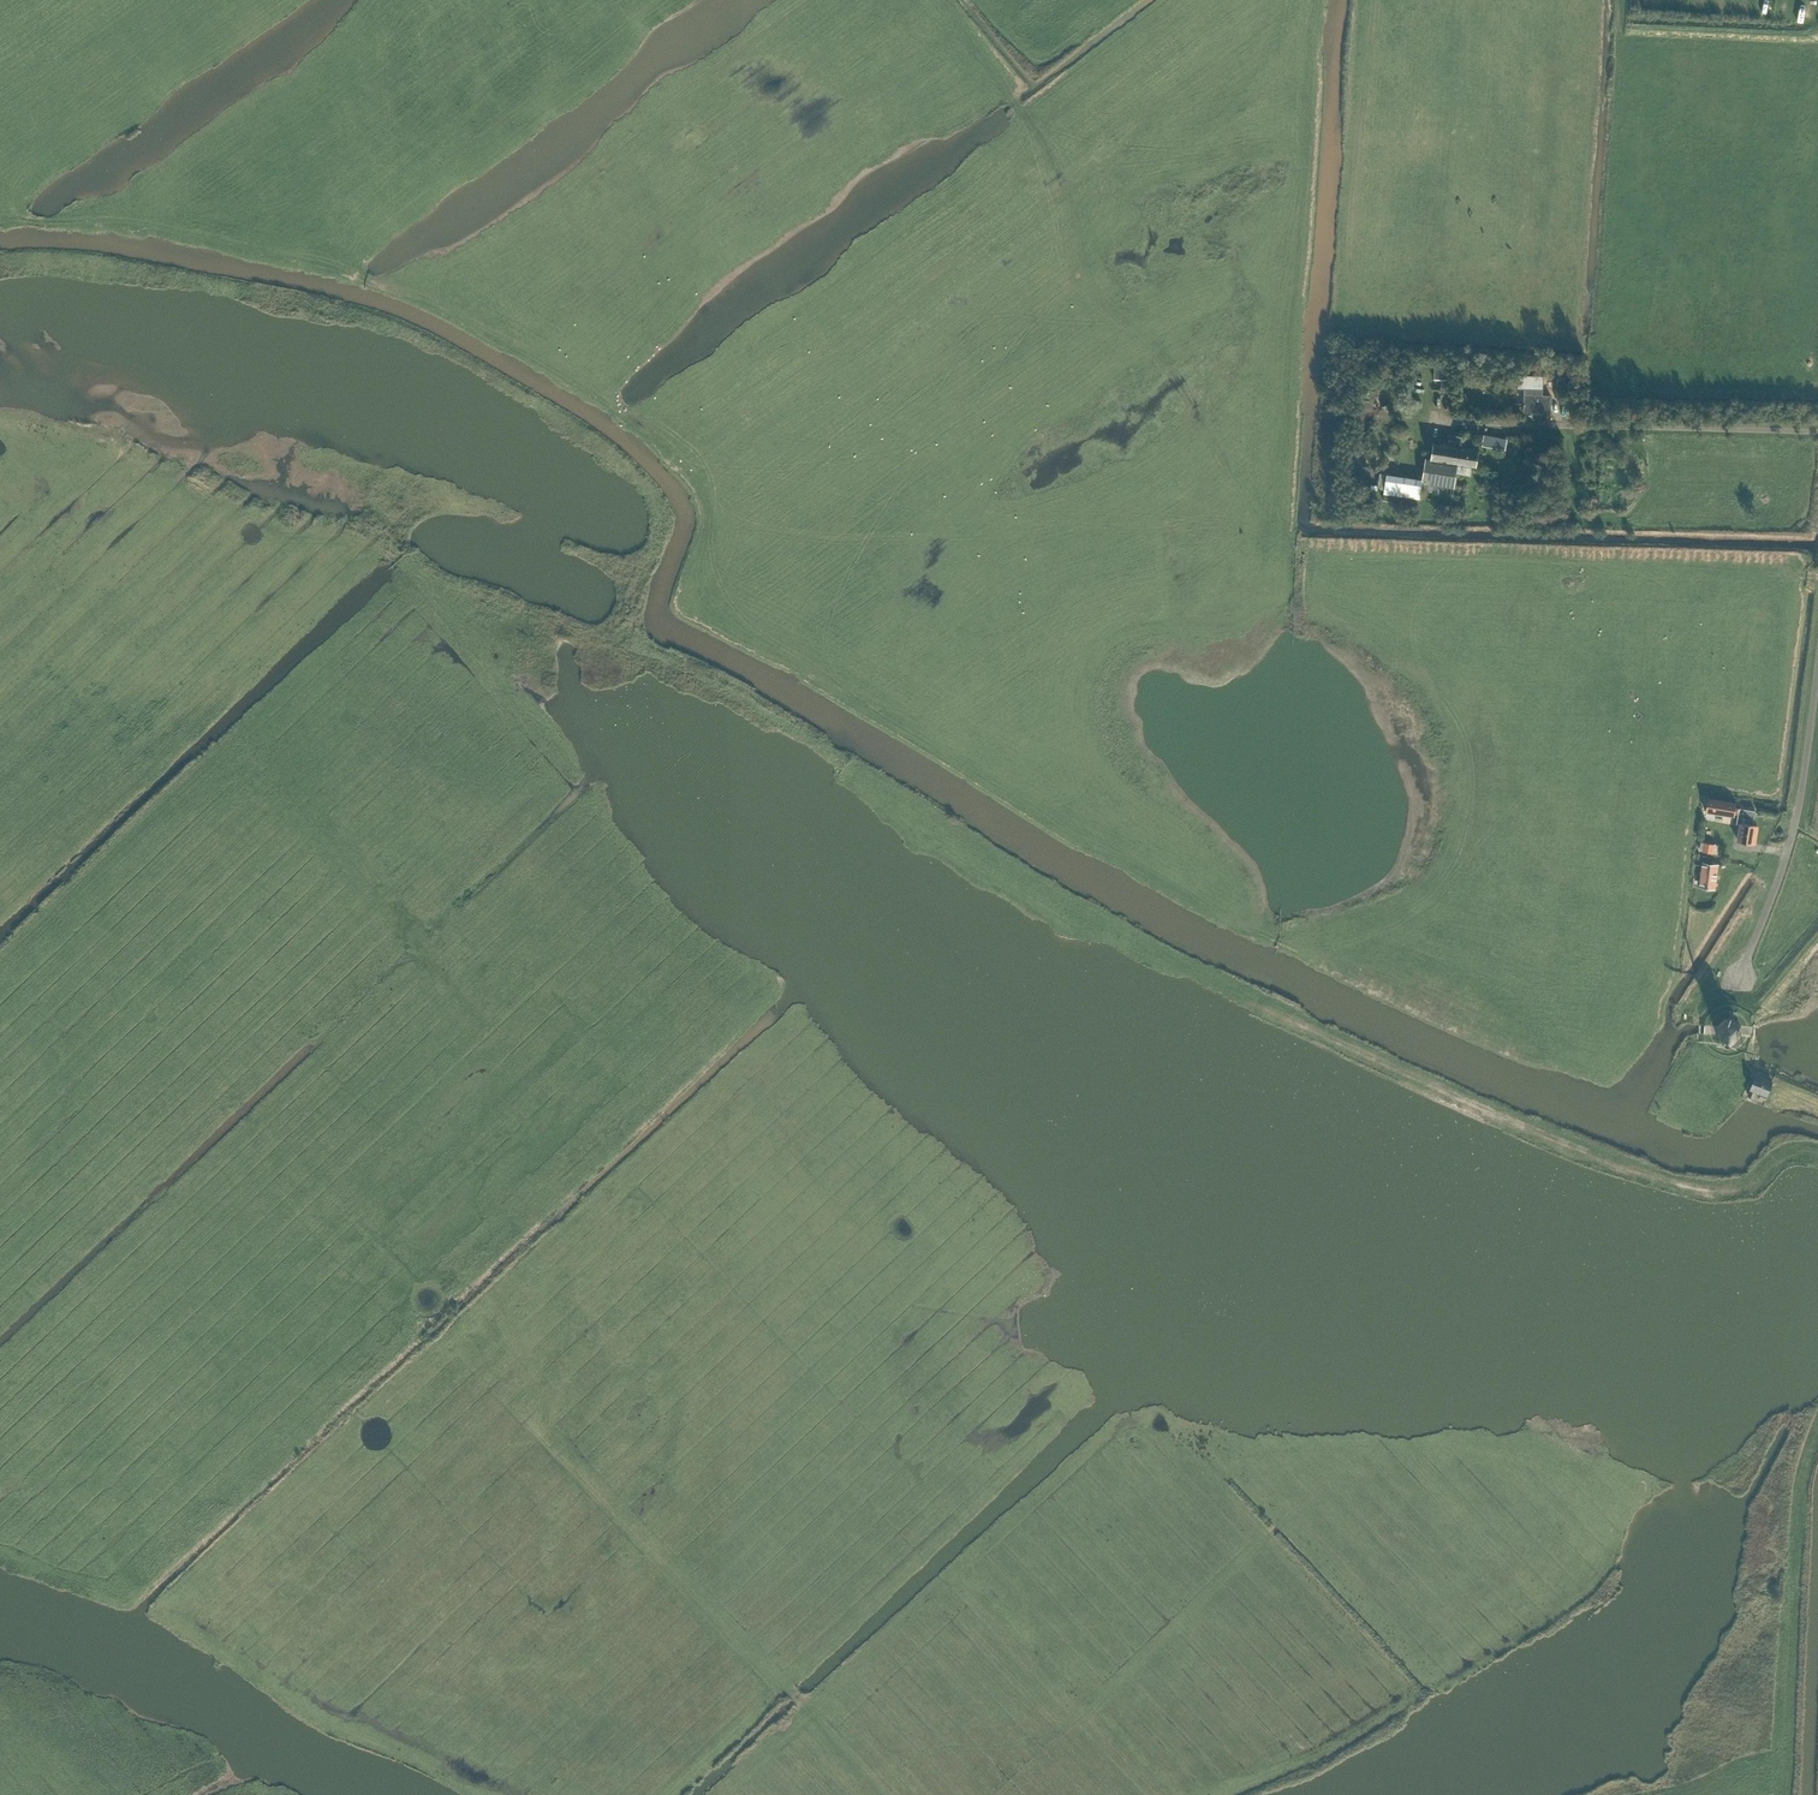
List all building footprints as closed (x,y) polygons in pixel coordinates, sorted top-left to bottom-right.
[(1477,375),(1476,386),(1495,389),(1497,378),(1477,375)] [(1524,402),(1524,410),(1550,411),(1551,395),(1543,395),(1544,376),(1519,375),(1519,388),(1518,402),(1524,402)] [(1557,398),(1565,398),(1566,377),(1558,376),(1557,398)] [(1484,434),(1482,445),(1505,449),(1507,437),(1484,434)] [(1423,478),(1423,481),(1454,486),(1454,485),(1458,463),(1476,466),(1479,449),(1465,447),(1467,436),(1456,435),(1456,437),(1450,436),(1449,436),(1448,444),(1434,442),(1431,459),(1426,458),(1423,478)] [(1387,473),(1384,493),(1420,498),(1423,481),(1423,478),(1387,473)] [(1737,817),(1736,822),(1740,822),(1737,840),(1754,843),(1757,824),(1753,824),(1756,810),(1739,807),(1737,817)] [(1705,842),(1703,851),(1712,852),(1714,844),(1705,842)] [(1702,863),(1700,887),(1716,889),(1718,865),(1702,863)] [(1718,1025),(1717,1034),(1723,1041),(1733,1042),(1740,1035),(1740,1026),(1735,1019),(1725,1018),(1718,1025)] [(1756,1074),(1748,1094),(1754,1096),(1757,1090),(1767,1094),(1773,1080),(1756,1074)]
